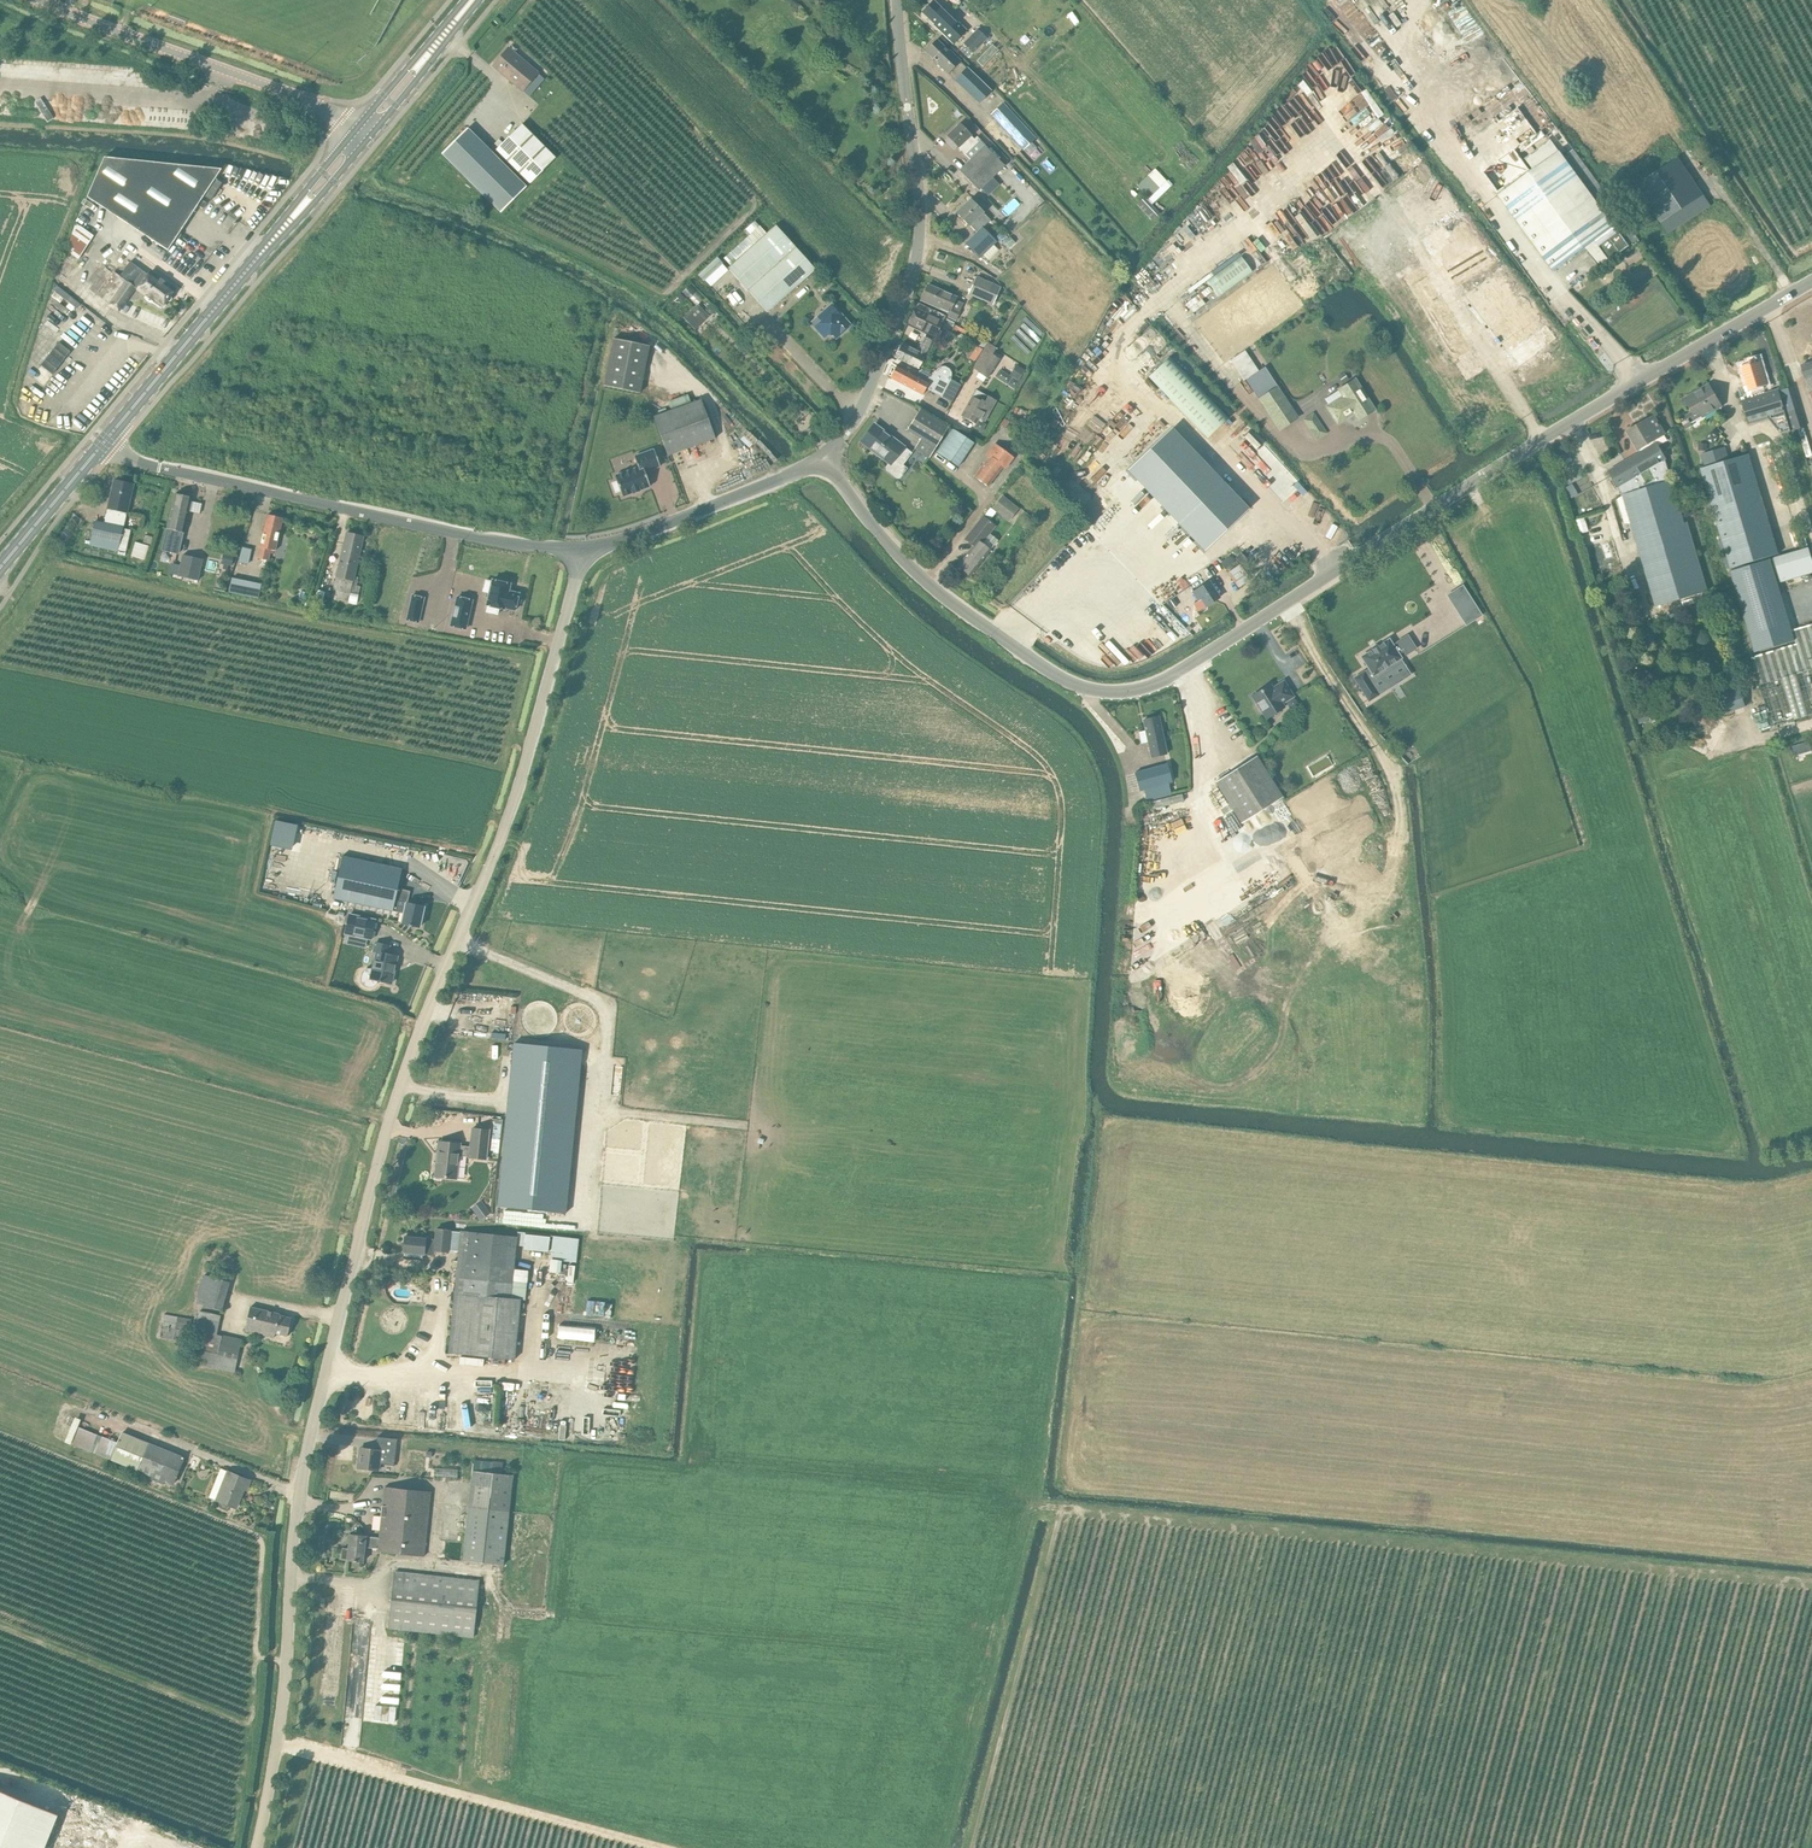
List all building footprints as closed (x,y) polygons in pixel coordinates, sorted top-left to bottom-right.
[(922,12),(934,23),(933,24),(953,43),(966,30),(946,11),(945,11),(933,0),(922,12)] [(978,29),(963,44),(974,54),(988,39),(978,29)] [(991,91),(960,61),(961,60),(949,49),(949,50),(937,39),(925,50),(938,62),(937,63),(979,103),(991,91)] [(983,66),(996,48),(989,43),(976,61),(983,66)] [(493,66),(523,91),(538,73),(508,47),(493,66)] [(1003,102),(990,114),(1023,150),(1036,137),(1003,102)] [(520,123),(494,149),(528,183),(554,158),(520,123)] [(974,138),(972,136),(959,123),(946,135),(949,138),(946,141),(954,149),(957,145),(970,159),(959,170),(978,190),(1005,165),(985,145),(977,136),(974,138)] [(294,140),(299,134),(289,126),(284,132),(294,140)] [(501,213),(527,186),(469,128),(442,154),(501,213)] [(1600,267),(1629,246),(1552,140),(1539,150),(1546,160),(1498,195),(1553,271),(1585,247),(1600,267)] [(1408,151),(1375,175),(1383,185),(1415,161),(1408,151)] [(207,203),(201,199),(222,168),(104,157),(87,196),(168,250),(198,205),(203,208),(207,203)] [(1635,184),(1661,223),(1668,234),(1711,206),(1703,195),(1678,157),(1635,184)] [(1147,194),(1137,204),(1153,221),(1160,213),(1152,204),(1172,184),(1168,180),(1160,188),(1148,176),(1138,185),(1147,194)] [(1340,177),(1323,189),(1331,200),(1347,188),(1340,177)] [(216,179),(205,197),(211,201),(222,183),(216,179)] [(984,226),(991,220),(970,198),(956,212),(969,226),(970,225),(977,232),(965,244),(980,258),(997,242),(982,227),(983,226),(984,226)] [(1460,203),(1441,216),(1448,224),(1466,211),(1460,203)] [(1277,257),(1298,246),(1289,229),(1290,229),(1278,206),(1261,216),(1270,233),(1265,235),(1277,257)] [(1466,211),(1448,224),(1452,230),(1470,216),(1466,211)] [(1470,216),(1452,230),(1457,237),(1475,224),(1470,216)] [(724,258),(731,265),(728,268),(768,312),(816,269),(776,225),(766,234),(755,221),(746,229),(750,234),(724,258)] [(76,223),(66,250),(79,259),(94,235),(76,223)] [(1475,224),(1457,237),(1463,244),(1479,231),(1475,224)] [(1479,231),(1463,244),(1467,250),(1484,237),(1479,231)] [(1484,237),(1467,250),(1473,257),(1489,244),(1484,237)] [(1489,244),(1473,257),(1478,264),(1495,251),(1489,244)] [(1495,251),(1478,264),(1485,273),(1502,260),(1495,251)] [(717,257),(699,274),(705,280),(723,263),(717,257)] [(1502,260),(1485,273),(1490,279),(1507,267),(1502,260)] [(130,261),(119,276),(125,280),(137,288),(162,307),(175,289),(150,271),(147,274),(130,261)] [(1371,261),(1357,271),(1362,280),(1377,270),(1371,261)] [(1507,267),(1490,279),(1497,288),(1513,275),(1507,267)] [(1377,270),(1362,280),(1367,287),(1381,276),(1377,270)] [(1513,275),(1497,288),(1503,295),(1519,283),(1513,275)] [(977,276),(969,295),(993,305),(1001,287),(977,276)] [(1381,276),(1367,287),(1372,294),(1386,283),(1381,276)] [(1386,283),(1372,294),(1376,300),(1391,289),(1386,283)] [(1519,283),(1503,295),(1510,305),(1527,292),(1519,283)] [(963,303),(955,299),(956,297),(928,284),(922,298),(931,302),(931,304),(947,311),(946,315),(956,319),(963,303)] [(1391,289),(1376,300),(1380,307),(1396,296),(1391,289)] [(1527,292),(1510,305),(1517,314),(1534,301),(1527,292)] [(686,299),(680,293),(673,300),(679,306),(686,299)] [(1396,296),(1380,307),(1385,314),(1400,303),(1396,296)] [(79,299),(74,303),(83,314),(88,310),(79,299)] [(1534,301),(1517,314),(1523,322),(1540,309),(1534,301)] [(683,317),(694,329),(709,316),(697,303),(683,317)] [(1400,303),(1385,314),(1390,322),(1406,310),(1400,303)] [(823,321),(816,327),(824,335),(827,333),(834,333),(836,336),(843,329),(842,328),(847,323),(832,305),(820,316),(823,321)] [(934,310),(931,315),(915,307),(908,323),(935,336),(943,321),(944,319),(946,320),(948,317),(934,310)] [(1540,309),(1523,322),(1530,330),(1547,317),(1540,309)] [(1406,310),(1390,322),(1396,331),(1412,319),(1406,310)] [(1547,317),(1530,330),(1537,339),(1553,326),(1547,317)] [(1412,319),(1396,331),(1402,340),(1419,329),(1412,319)] [(1419,329),(1402,340),(1408,348),(1424,337),(1419,329)] [(918,351),(901,343),(895,356),(919,368),(925,355),(932,340),(925,337),(918,351)] [(1424,337),(1408,348),(1412,356),(1429,344),(1424,337)] [(603,385),(640,393),(650,345),(613,338),(603,385)] [(48,387),(75,350),(59,339),(42,364),(46,367),(37,379),(48,387)] [(982,350),(974,362),(971,367),(988,378),(1000,359),(993,354),(997,348),(987,342),(982,350)] [(1429,344),(1412,356),(1419,365),(1435,353),(1429,344)] [(974,362),(982,350),(977,347),(969,359),(974,362)] [(1435,353),(1419,365),(1424,374),(1441,362),(1435,353)] [(1170,355),(1148,376),(1207,437),(1228,418),(1170,355)] [(1744,377),(1747,385),(1738,387),(1749,424),(1779,415),(1784,431),(1790,429),(1778,389),(1765,392),(1764,387),(1768,386),(1759,358),(1749,361),(1749,363),(1742,365),(1746,377),(1744,377)] [(1800,364),(1811,402),(1811,360),(1800,364)] [(1441,362),(1424,374),(1430,384),(1448,371),(1441,362)] [(923,394),(926,388),(942,397),(951,380),(951,379),(952,377),(951,371),(949,369),(945,367),(940,367),(936,369),(930,381),(897,364),(890,377),(923,394)] [(1019,380),(1025,370),(1017,365),(1011,375),(1019,380)] [(1277,386),(1265,367),(1246,379),(1259,398),(1277,386)] [(1448,372),(1430,384),(1435,391),(1452,379),(1448,372)] [(1343,396),(1326,406),(1336,421),(1345,416),(1350,424),(1358,419),(1358,420),(1375,409),(1355,379),(1339,390),(1343,396)] [(1452,379),(1435,391),(1441,401),(1459,389),(1452,379)] [(1686,427),(1702,418),(1722,406),(1709,383),(1684,398),(1692,412),(1681,418),(1686,427)] [(1277,386),(1259,398),(1280,431),(1299,418),(1277,386)] [(996,400),(988,396),(976,389),(961,415),(977,423),(979,418),(984,421),(996,400)] [(1778,389),(1790,429),(1803,425),(1795,401),(1783,404),(1778,389)] [(701,399),(691,403),(688,394),(668,401),(672,410),(654,416),(668,455),(715,437),(701,399)] [(920,408),(919,410),(907,430),(920,438),(914,448),(929,458),(949,426),(920,408)] [(1313,413),(1303,419),(1317,440),(1327,433),(1313,413)] [(1656,441),(1655,440),(1665,434),(1654,415),(1627,431),(1638,450),(1639,450),(1640,451),(1608,470),(1618,487),(1622,494),(1623,496),(1618,499),(1625,523),(1631,523),(1655,606),(1708,591),(1688,522),(1685,523),(1672,480),(1665,459),(1666,458),(1656,441)] [(908,468),(903,464),(912,452),(874,423),(860,441),(889,462),(885,467),(886,471),(897,479),(900,479),(908,468)] [(1172,428),(1128,471),(1204,550),(1248,508),(1172,428)] [(951,429),(937,451),(959,466),(974,444),(951,429)] [(1243,433),(1234,443),(1253,462),(1261,452),(1243,433)] [(988,457),(974,476),(988,486),(1003,466),(1005,468),(1014,457),(995,443),(986,455),(988,457)] [(1704,467),(1700,468),(1730,568),(1779,553),(1749,453),(1729,459),(1725,446),(1701,454),(1704,467)] [(633,493),(640,491),(640,490),(650,486),(645,471),(660,466),(654,449),(634,456),(638,467),(615,476),(617,481),(612,483),(615,493),(620,491),(622,496),(633,492),(633,493)] [(115,479),(105,523),(95,520),(90,544),(118,551),(123,527),(133,483),(115,479)] [(175,493),(167,528),(162,550),(179,554),(192,496),(175,493)] [(1002,496),(993,508),(1005,518),(1015,506),(1002,496)] [(1586,518),(1600,565),(1619,560),(1605,512),(1586,518)] [(272,553),(273,550),(275,550),(283,517),(268,514),(258,557),(259,557),(256,570),(263,572),(266,559),(268,559),(270,553),(272,553)] [(970,575),(991,549),(998,540),(990,533),(996,526),(983,515),(964,539),(973,546),(957,565),(970,575)] [(138,532),(132,556),(145,560),(152,536),(138,532)] [(346,532),(336,576),(333,590),(336,591),(334,598),(348,602),(363,536),(346,532)] [(1429,643),(1479,617),(1461,583),(1464,581),(1444,542),(1431,549),(1429,544),(1416,551),(1434,585),(1420,592),(1433,617),(1420,624),(1429,643)] [(242,547),(239,560),(250,563),(254,550),(242,547)] [(183,554),(178,575),(198,580),(203,559),(183,554)] [(234,556),(224,554),(222,564),(232,566),(234,556)] [(1228,557),(1221,563),(1226,569),(1234,563),(1228,557)] [(1770,559),(1730,571),(1755,652),(1794,640),(1770,559)] [(492,581),(485,580),(483,591),(489,593),(487,605),(488,605),(486,612),(498,614),(499,608),(505,609),(505,607),(515,610),(519,593),(509,591),(510,584),(492,580),(492,581)] [(1209,581),(1193,591),(1199,600),(1202,598),(1206,606),(1219,597),(1209,581)] [(249,584),(247,596),(257,599),(260,587),(249,584)] [(240,586),(238,594),(245,596),(247,588),(240,586)] [(318,590),(313,604),(321,607),(325,592),(318,590)] [(424,598),(413,595),(407,620),(418,622),(424,598)] [(465,629),(472,601),(457,597),(451,626),(465,629)] [(1751,657),(1772,726),(1811,714),(1811,624),(1792,629),(1796,643),(1751,657)] [(1075,632),(1073,645),(1087,648),(1089,635),(1075,632)] [(1416,649),(1407,635),(1398,642),(1393,645),(1389,639),(1361,657),(1369,669),(1364,672),(1354,678),(1369,702),(1380,695),(1373,684),(1404,664),(1402,659),(1403,658),(1400,654),(1404,651),(1406,656),(1416,649)] [(1294,696),(1284,680),(1272,687),(1270,683),(1252,695),(1256,702),(1255,705),(1259,711),(1262,712),(1266,718),(1285,707),(1282,703),(1294,696)] [(1738,686),(1713,694),(1719,716),(1745,708),(1738,686)] [(1143,719),(1149,746),(1151,757),(1166,753),(1158,716),(1143,719)] [(1256,756),(1215,782),(1241,823),(1282,797),(1256,756)] [(1173,781),(1167,762),(1133,772),(1138,790),(1143,789),(1146,801),(1171,794),(1168,782),(1173,781)] [(274,824),(271,837),(295,842),(299,827),(280,823),(279,825),(274,824)] [(393,910),(404,913),(402,923),(420,926),(424,906),(407,902),(410,890),(398,888),(403,868),(342,855),(333,898),(393,911),(393,910)] [(349,913),(344,934),(349,935),(347,944),(365,948),(367,939),(371,940),(376,919),(349,913)] [(362,973),(361,978),(361,981),(363,984),(366,986),(369,987),(373,986),(376,984),(377,982),(377,980),(391,983),(397,956),(388,954),(389,945),(376,942),(373,952),(376,953),(373,969),(369,968),(366,968),(363,970),(362,973)] [(514,1042),(497,1206),(566,1213),(582,1049),(514,1042)] [(458,1178),(460,1156),(469,1157),(469,1158),(487,1160),(490,1129),(471,1128),(470,1146),(461,1145),(461,1143),(438,1141),(434,1176),(458,1178)] [(482,1219),(489,1213),(482,1204),(475,1210),(482,1219)] [(460,1232),(451,1231),(451,1230),(435,1228),(434,1239),(425,1238),(426,1237),(405,1236),(403,1252),(403,1257),(404,1258),(421,1260),(422,1259),(423,1254),(424,1254),(432,1254),(435,1253),(435,1250),(449,1251),(449,1250),(458,1251),(457,1261),(453,1260),(452,1268),(456,1269),(448,1353),(514,1359),(520,1299),(511,1298),(513,1281),(527,1282),(528,1270),(514,1269),(516,1245),(524,1246),(523,1249),(549,1252),(550,1236),(525,1234),(526,1232),(518,1231),(517,1236),(460,1230),(460,1232)] [(553,1236),(549,1271),(559,1273),(568,1274),(567,1282),(558,1281),(555,1308),(557,1308),(556,1313),(572,1314),(576,1283),(573,1283),(575,1266),(569,1265),(568,1269),(561,1268),(562,1261),(576,1262),(579,1239),(553,1236)] [(195,1305),(219,1309),(224,1280),(200,1276),(195,1305)] [(250,1306),(244,1330),(274,1337),(275,1332),(287,1335),(292,1317),(279,1314),(280,1313),(250,1306)] [(199,1311),(188,1362),(234,1372),(242,1340),(217,1334),(221,1315),(199,1311)] [(164,1314),(159,1337),(187,1342),(191,1320),(164,1314)] [(597,1326),(553,1324),(553,1339),(597,1340),(597,1326)] [(508,1397),(508,1413),(526,1412),(525,1396),(508,1397)] [(118,1442),(78,1426),(72,1444),(111,1459),(111,1460),(174,1484),(185,1456),(122,1431),(118,1442)] [(377,1436),(376,1449),(360,1447),(358,1468),(378,1471),(379,1463),(394,1465),(397,1439),(377,1436)] [(465,1559),(509,1562),(516,1472),(472,1468),(465,1559)] [(249,1479),(228,1471),(226,1478),(220,1476),(212,1498),(235,1507),(243,1488),(245,1489),(249,1479)] [(424,1556),(430,1491),(385,1486),(379,1537),(366,1536),(366,1535),(350,1533),(348,1548),(342,1548),(341,1558),(347,1558),(347,1560),(363,1562),(365,1546),(378,1547),(378,1551),(424,1556)] [(479,1636),(484,1578),(398,1569),(392,1628),(479,1636)] [(0,1791),(0,1847),(44,1847),(58,1814),(0,1791)]
